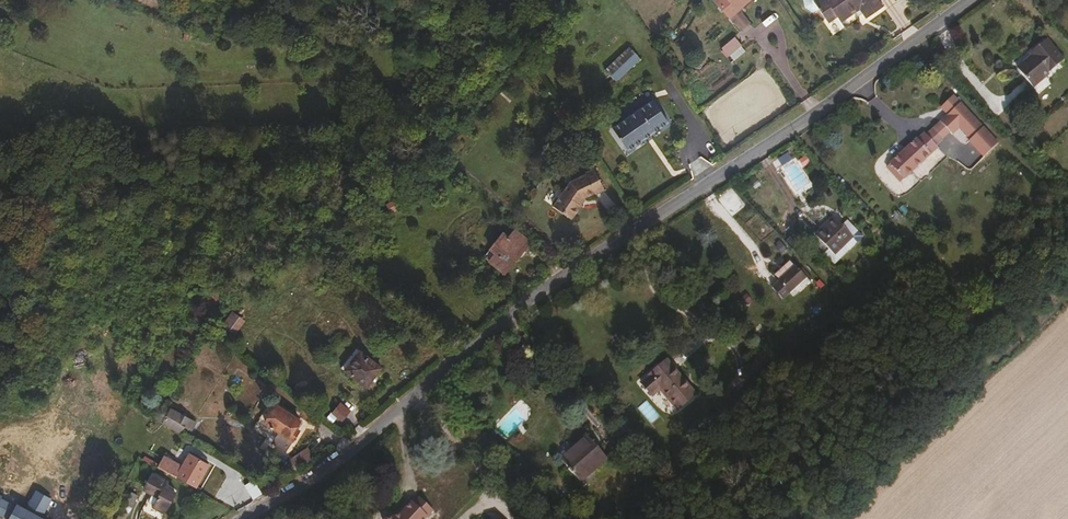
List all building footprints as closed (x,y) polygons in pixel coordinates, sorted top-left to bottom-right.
[(755,0),(720,0),(725,4),(718,11),(730,24),(734,23),(745,35),(753,27),(743,16),(742,13),(755,0)] [(813,11),(822,8),(817,0),(803,0),(813,11)] [(822,8),(828,16),(837,11),(843,18),(854,11),(860,6),(863,12),(866,18),(884,6),(879,0),(817,0),(822,8)] [(863,12),(860,6),(854,11),(857,16),(863,12)] [(771,14),(778,22),(785,16),(779,7),(771,14)] [(1034,86),(1066,60),(1049,39),(1033,51),(1037,56),(1021,70),(1034,86)] [(733,64),(745,51),(738,42),(724,55),(733,64)] [(620,80),(643,58),(633,46),(608,68),(620,80)] [(625,152),(666,124),(651,101),(609,129),(625,152)] [(983,125),(967,139),(983,156),(999,142),(983,125)] [(907,180),(940,149),(938,147),(945,141),(936,131),(929,137),(927,134),(920,141),(917,139),(892,163),(907,180)] [(1033,137),(1025,143),(1031,150),(1039,144),(1033,137)] [(907,180),(892,163),(888,167),(903,184),(907,180)] [(553,206),(573,220),(602,181),(582,166),(553,206)] [(384,204),(392,213),(398,208),(390,199),(384,204)] [(865,236),(854,224),(850,229),(848,229),(839,219),(836,217),(817,234),(836,255),(855,238),(858,242),(865,236)] [(503,276),(530,244),(514,231),(509,237),(506,237),(502,234),(488,250),(493,255),(487,261),(503,276)] [(783,300),(807,278),(795,266),(779,281),(781,283),(774,289),(783,300)] [(232,310),(224,321),(237,331),(245,320),(232,310)] [(211,349),(217,339),(206,330),(200,340),(211,349)] [(366,389),(380,369),(373,363),(377,358),(362,347),(344,373),(366,389)] [(754,376),(768,362),(761,354),(747,368),(754,376)] [(696,397),(669,362),(642,382),(653,397),(662,391),(678,412),(696,397)] [(293,429),(293,427),(297,421),(291,417),(294,414),(273,401),(271,405),(264,409),(261,413),(261,418),(260,421),(276,432),(272,437),(286,447),(296,431),(293,429)] [(341,401),(329,413),(339,424),(352,412),(341,401)] [(646,401),(638,408),(650,423),(659,416),(646,401)] [(193,426),(170,410),(162,425),(164,426),(178,435),(181,428),(189,432),(193,426)] [(505,440),(522,425),(511,413),(494,428),(505,440)] [(161,432),(164,426),(162,425),(158,422),(155,427),(161,432)] [(583,480),(609,455),(589,434),(562,459),(583,480)] [(282,464),(286,456),(273,447),(269,455),(282,464)] [(304,448),(289,460),(297,471),(312,459),(304,448)] [(192,487),(204,466),(186,455),(175,475),(192,487)] [(150,508),(165,514),(178,485),(148,473),(141,491),(155,497),(150,508)] [(133,508),(139,495),(130,491),(125,504),(133,508)]
